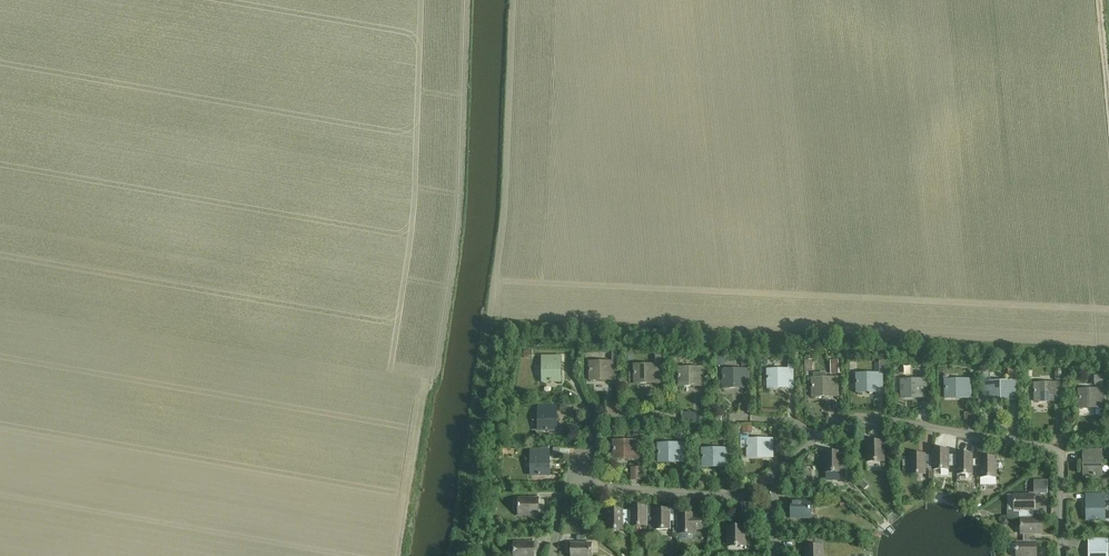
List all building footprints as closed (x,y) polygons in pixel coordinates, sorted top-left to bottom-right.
[(720,351),(720,360),(728,360),(728,351),(720,351)] [(590,363),(591,381),(615,380),(615,362),(618,362),(618,353),(612,353),(612,362),(590,363)] [(543,382),(561,382),(561,358),(543,358),(543,382)] [(839,374),(838,360),(830,361),(830,374),(839,374)] [(635,366),(635,383),(660,383),(660,366),(635,366)] [(679,368),(679,386),(704,386),(704,368),(679,368)] [(1017,369),(1008,369),(1008,379),(1017,379),(1017,369)] [(724,370),(724,388),(748,388),(748,370),(724,370)] [(768,370),(768,388),(793,388),(793,370),(768,370)] [(857,374),(857,392),(882,392),(882,374),(857,374)] [(1103,386),(1103,375),(1094,375),(1094,386),(1103,386)] [(813,379),(813,397),(837,396),(837,379),(813,379)] [(902,380),(902,398),(926,398),(926,380),(902,380)] [(946,381),(947,399),(971,398),(970,380),(946,381)] [(990,383),(991,400),(1016,400),(1015,382),(990,383)] [(1035,384),(1035,402),(1060,401),(1059,383),(1035,384)] [(1079,391),(1080,408),(1104,408),(1103,390),(1079,391)] [(539,407),(539,431),(557,430),(557,406),(539,407)] [(682,423),(703,423),(703,416),(698,416),(698,414),(682,413),(682,423)] [(772,440),(749,440),(749,435),(741,435),(741,441),(747,441),(748,458),(772,457),(772,440)] [(614,442),(614,459),(639,459),(638,441),(614,442)] [(658,444),(659,462),(683,462),(683,444),(658,444)] [(866,444),(866,460),(884,460),(884,444),(866,444)] [(570,449),(549,449),(549,447),(542,448),(542,451),(531,451),(532,482),(536,482),(536,478),(541,478),(541,475),(549,475),(549,457),(561,457),(561,455),(570,455),(570,449)] [(703,449),(703,467),(727,467),(727,449),(703,449)] [(957,467),(957,456),(948,456),(948,450),(933,450),(933,456),(933,470),(949,470),(949,467),(957,467)] [(1083,451),(1083,475),(1101,475),(1101,451),(1083,451)] [(824,455),(824,471),(842,471),(842,454),(824,455)] [(933,470),(933,456),(925,457),(925,455),(910,455),(910,458),(903,458),(903,472),(910,472),(910,474),(925,474),(925,470),(933,470)] [(981,467),(980,460),(972,460),(972,455),(957,455),(957,456),(957,467),(957,474),(972,474),(972,467),(981,467)] [(980,458),(980,460),(981,467),(981,477),(996,477),(996,471),(1004,471),(1004,464),(996,464),(996,458),(980,458)] [(631,468),(631,481),(642,481),(642,468),(631,468)] [(1014,511),(1034,511),(1034,495),(1014,495),(1014,511)] [(1086,495),(1086,520),(1104,519),(1104,499),(1104,495),(1086,495)] [(521,499),(521,516),(537,516),(537,499),(521,499)] [(793,519),(809,519),(809,501),(793,501),(793,519)] [(654,529),(654,510),(654,507),(646,507),(646,506),(631,506),(631,526),(650,526),(650,530),(654,530),(654,529)] [(625,512),(623,512),(623,510),(607,510),(607,529),(623,529),(623,525),(625,525),(630,525),(630,511),(625,511),(625,512)] [(654,510),(654,529),(670,529),(670,510),(654,510)] [(678,514),(678,534),(694,534),(694,531),(703,531),(703,514),(678,514)] [(1021,534),(1040,534),(1040,519),(1021,519),(1021,534)] [(727,529),(727,545),(745,545),(744,528),(727,529)] [(1089,555),(1107,555),(1107,540),(1089,540),(1089,555)] [(1036,542),(1017,542),(1017,555),(1036,555),(1036,542)] [(516,555),(532,555),(532,543),(515,543),(516,555)] [(572,555),(591,555),(591,543),(572,543),(572,555)] [(806,555),(823,555),(823,547),(805,548),(806,555)]
